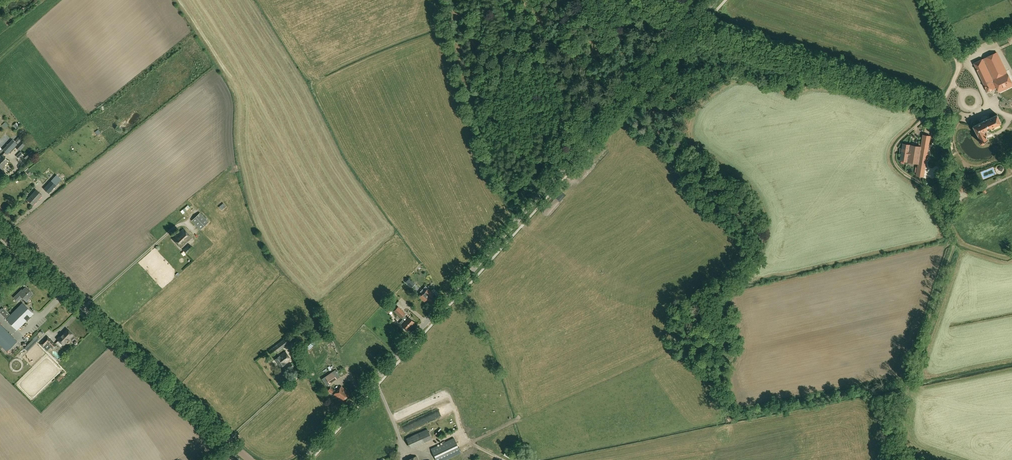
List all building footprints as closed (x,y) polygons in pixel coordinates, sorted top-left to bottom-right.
[(974,64),(988,92),(997,87),(1000,92),(1011,86),(1011,83),(997,52),(974,64)] [(973,126),(981,143),(989,140),(985,131),(1002,123),(997,114),(973,126)] [(923,135),(922,147),(919,163),(917,175),(924,176),(930,136),(923,135)] [(9,143),(4,139),(0,143),(0,145),(3,149),(9,143)] [(4,151),(8,155),(18,145),(14,141),(4,151)] [(907,161),(910,145),(903,144),(901,160),(907,161)] [(910,145),(907,161),(919,163),(922,147),(910,145)] [(26,159),(33,153),(31,149),(23,156),(26,159)] [(2,155),(0,157),(0,167),(2,169),(9,161),(2,155)] [(985,180),(998,175),(995,167),(982,172),(985,180)] [(57,186),(51,181),(44,189),(49,194),(57,186)] [(42,195),(37,190),(28,200),(34,205),(42,195)] [(200,230),(209,222),(200,213),(192,221),(200,230)] [(192,237),(184,228),(173,239),(181,248),(192,237)] [(194,249),(189,244),(183,250),(187,255),(194,249)] [(411,288),(416,283),(410,278),(405,282),(411,288)] [(15,297),(18,301),(22,297),(26,301),(28,298),(29,299),(33,294),(26,287),(23,291),(22,290),(15,297)] [(427,299),(432,304),(435,300),(432,297),(434,294),(428,288),(420,297),(424,302),(427,299)] [(385,302),(381,307),(388,314),(392,310),(385,302)] [(11,315),(7,319),(17,330),(34,314),(23,303),(11,315)] [(404,318),(404,319),(411,326),(415,322),(409,317),(408,318),(404,315),(406,313),(399,306),(395,310),(404,318)] [(7,319),(11,315),(4,308),(0,312),(7,319)] [(411,326),(404,319),(400,322),(400,323),(402,325),(408,330),(411,326)] [(0,324),(0,344),(7,351),(17,341),(0,324)] [(74,335),(68,329),(62,335),(62,334),(58,339),(64,345),(67,342),(69,344),(71,342),(69,340),(74,335)] [(33,339),(25,348),(28,351),(39,339),(35,336),(33,339)] [(293,341),(288,336),(270,350),(273,355),(293,341)] [(318,341),(312,336),(301,347),(308,352),(318,341)] [(53,349),(57,345),(48,337),(41,345),(47,351),(51,347),(53,349)] [(286,351),(275,360),(282,367),(292,359),(286,351)] [(335,370),(322,379),(326,386),(340,377),(335,370)] [(343,402),(350,394),(342,386),(334,394),(343,402)] [(432,439),(428,429),(420,432),(425,442),(432,439)] [(454,438),(431,449),(437,459),(445,459),(461,453),(454,438)] [(518,459),(521,459),(523,455),(507,448),(504,454),(518,459)]
